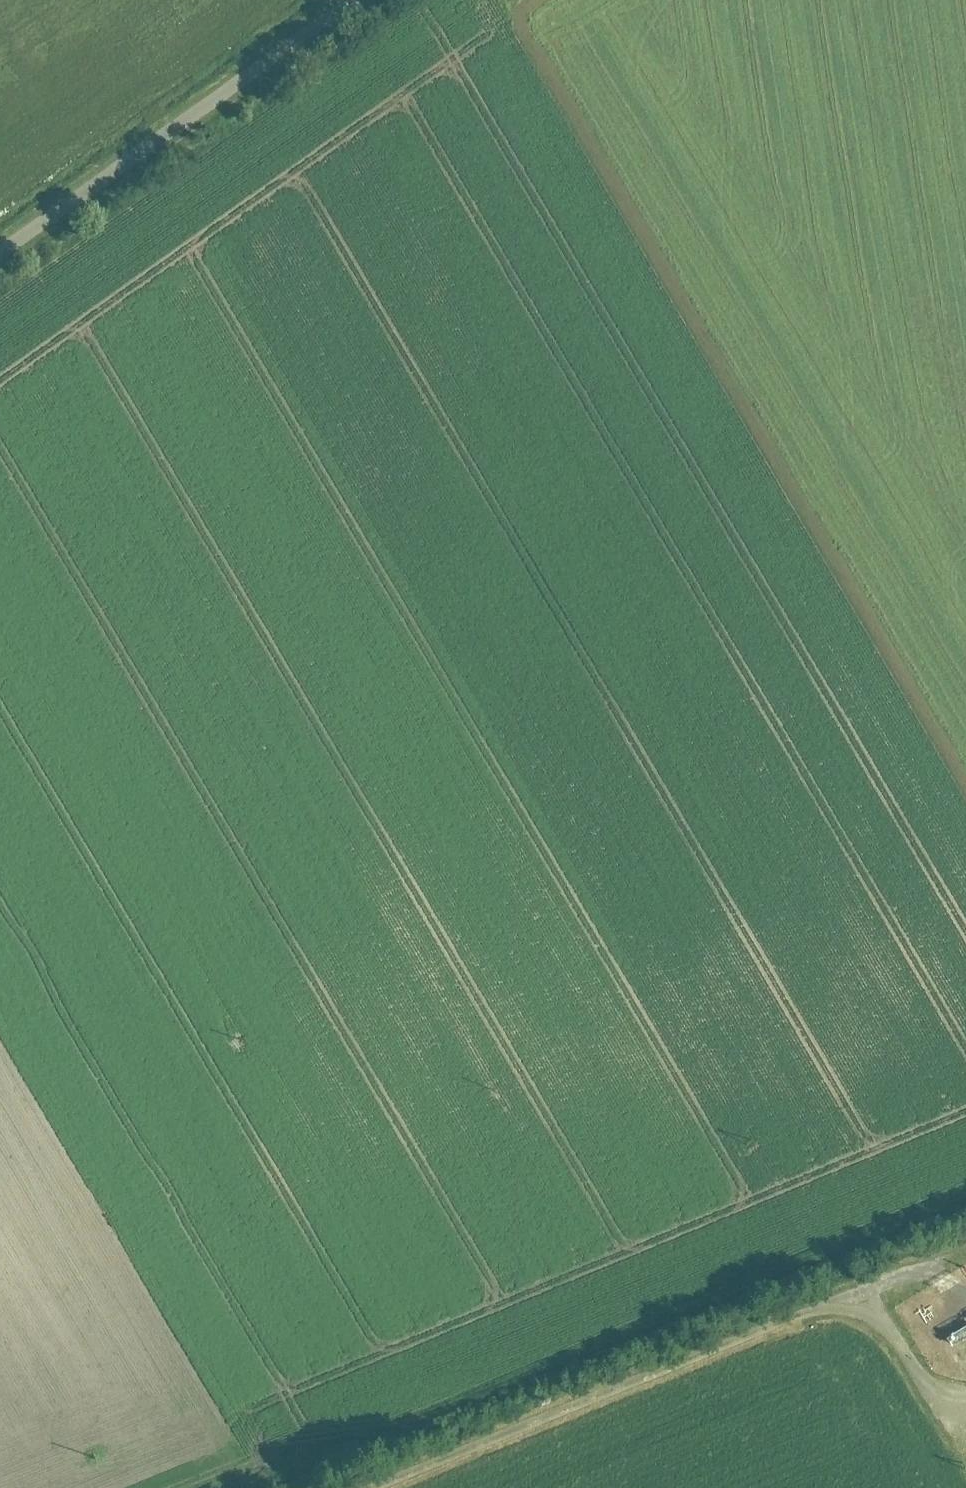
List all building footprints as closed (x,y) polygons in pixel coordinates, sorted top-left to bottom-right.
[(962,1362),(965,1361),(965,1331),(951,1338),(962,1362)]
